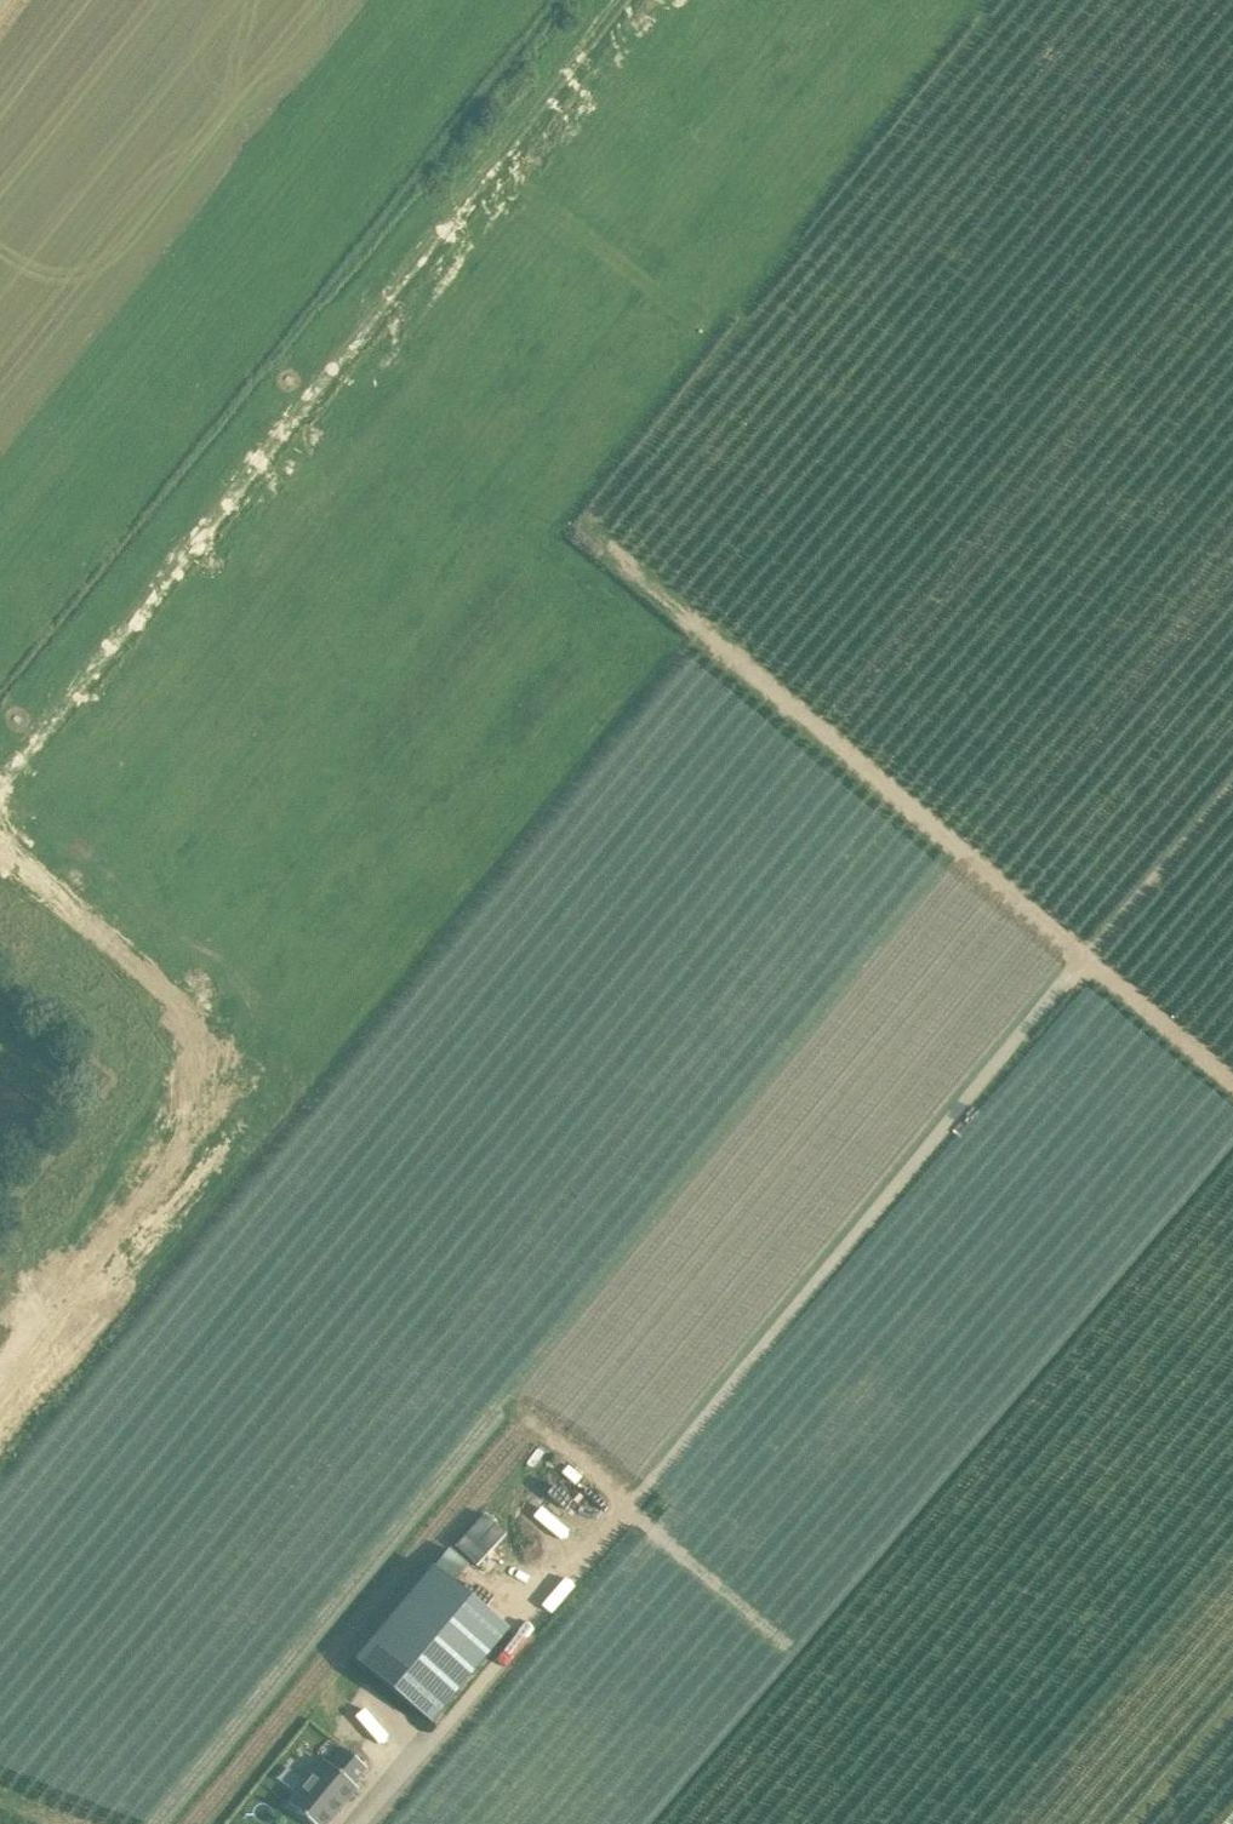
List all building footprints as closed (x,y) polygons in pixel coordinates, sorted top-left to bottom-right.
[(485,1514),(455,1547),(476,1566),(506,1533),(485,1514)] [(524,1518),(518,1526),(526,1531),(518,1542),(534,1553),(547,1534),(524,1518)] [(427,1724),(505,1630),(430,1568),(352,1662),(427,1724)] [(378,1722),(401,1743),(412,1732),(390,1710),(378,1722)] [(279,1823),(333,1823),(342,1812),(337,1808),(351,1791),(327,1772),(314,1789),(309,1785),(279,1823)]
